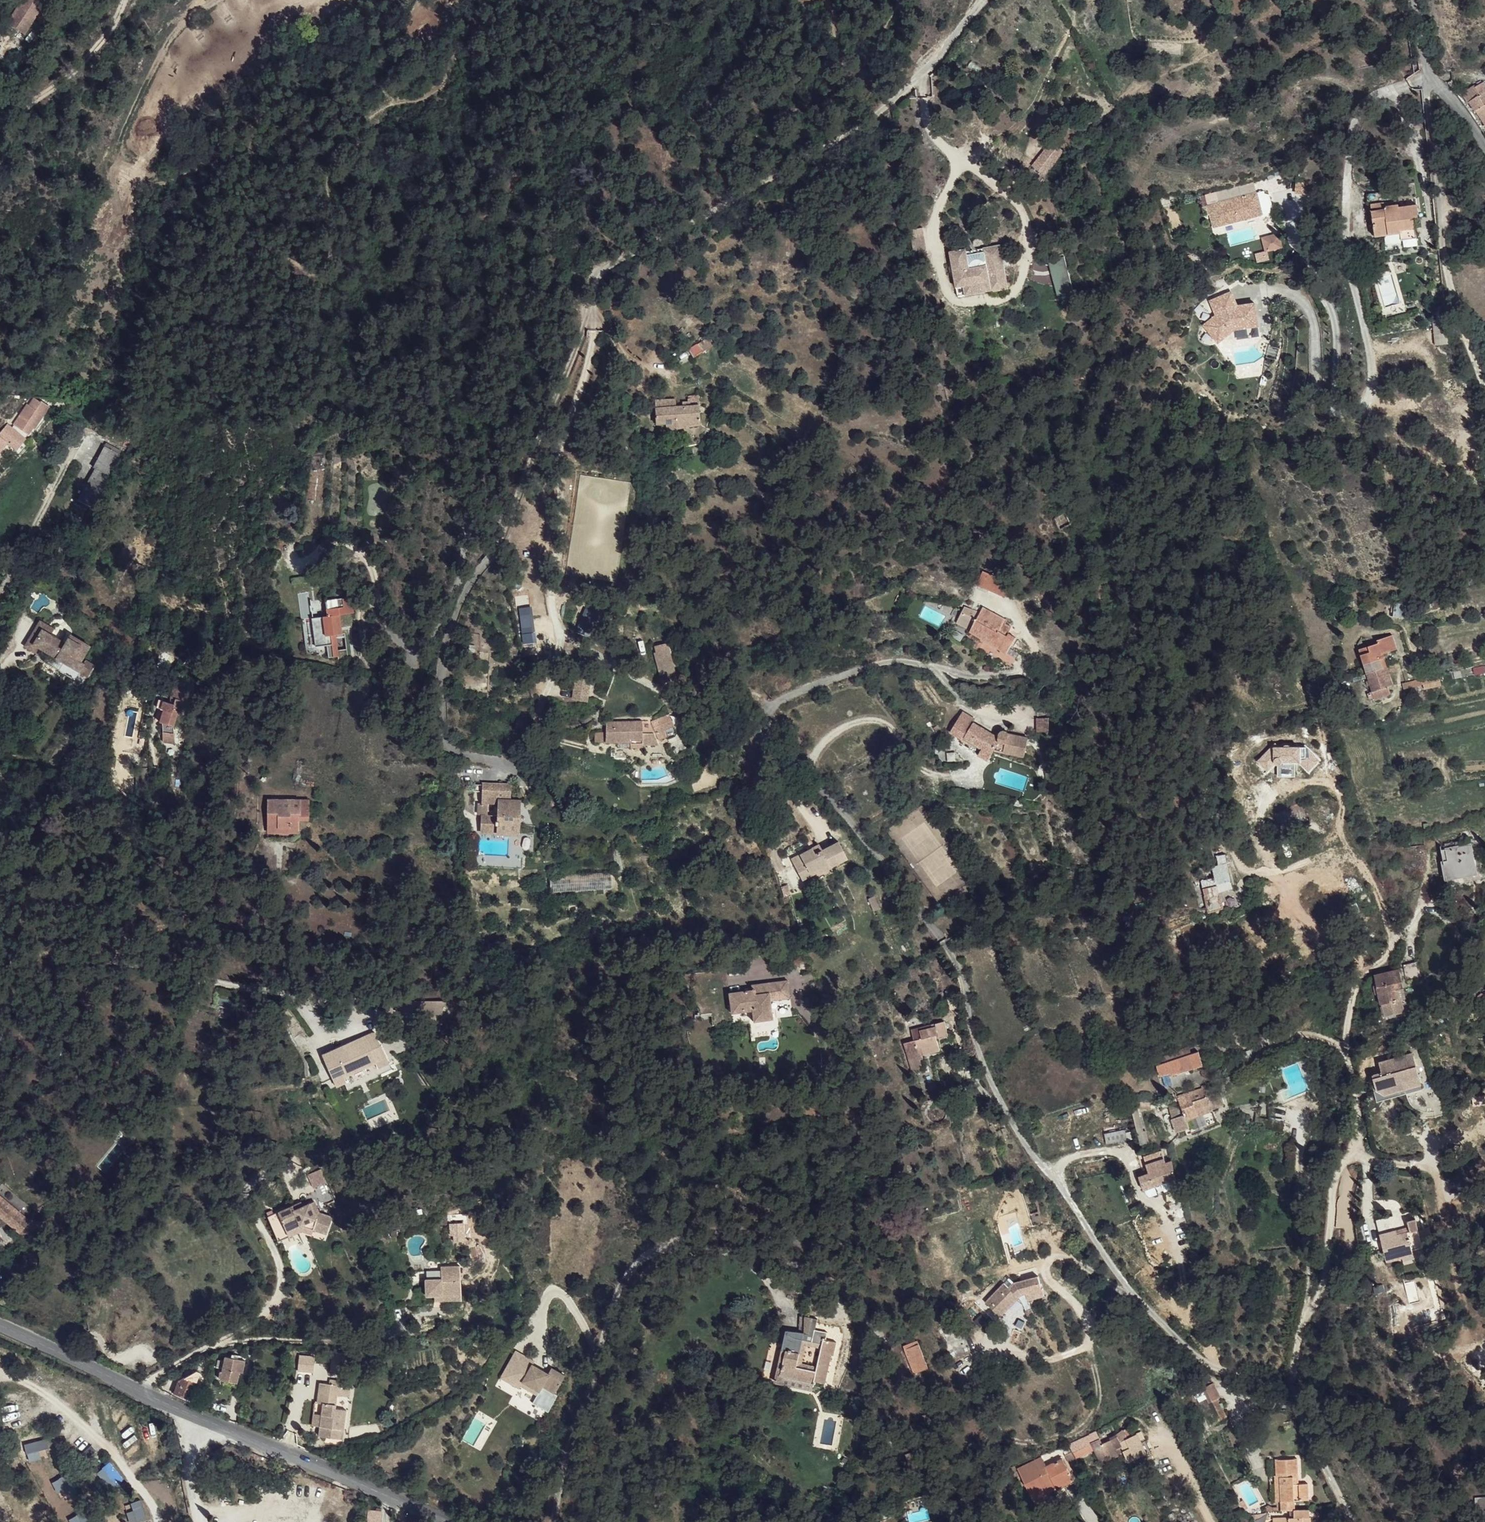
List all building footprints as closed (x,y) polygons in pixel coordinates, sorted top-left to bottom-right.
[(35,17),(46,0),(21,0),(17,6),(35,17)] [(17,6),(8,22),(25,33),(35,17),(17,6)] [(1461,94),(1468,103),(1469,102),(1476,111),(1475,112),(1483,123),(1484,121),(1484,91),(1481,94),(1474,85),(1461,94)] [(1055,162),(1064,151),(1051,140),(1042,151),(1055,162)] [(1264,191),(1256,193),(1262,214),(1270,213),(1264,191)] [(1208,205),(1210,214),(1214,227),(1262,214),(1256,193),(1208,205)] [(1371,204),(1375,236),(1383,235),(1400,233),(1401,240),(1417,238),(1414,218),(1419,217),(1417,205),(1399,208),(1398,205),(1385,207),(1384,203),(1371,204)] [(911,251),(925,250),(924,228),(909,229),(911,251)] [(1400,233),(1383,235),(1385,249),(1402,247),(1401,240),(1400,233)] [(966,248),(950,251),(957,286),(990,280),(991,289),(991,290),(1008,287),(1000,245),(966,251),(966,248)] [(1183,256),(1185,267),(1193,266),(1191,255),(1183,256)] [(990,280),(957,286),(958,295),(991,289),(990,280)] [(1238,306),(1232,292),(1229,294),(1234,308),(1238,306)] [(1217,315),(1205,325),(1217,340),(1235,325),(1236,329),(1259,326),(1255,303),(1238,306),(1234,308),(1229,294),(1211,301),(1217,315)] [(1434,320),(1436,344),(1447,344),(1446,319),(1434,320)] [(1235,325),(1217,340),(1219,343),(1236,329),(1235,325)] [(688,349),(693,357),(714,344),(709,335),(706,338),(688,349)] [(655,400),(656,424),(666,423),(667,430),(701,424),(699,395),(688,396),(688,401),(683,401),(683,406),(676,407),(675,399),(655,400)] [(30,405),(23,415),(26,418),(20,427),(28,433),(33,426),(34,427),(49,406),(42,401),(41,402),(37,400),(32,407),(30,405)] [(107,443),(105,446),(116,452),(118,448),(107,443)] [(95,468),(89,477),(103,485),(108,475),(120,454),(116,452),(105,446),(93,468),(95,468)] [(89,477),(77,500),(90,507),(103,485),(89,477)] [(1054,518),(1060,530),(1072,524),(1065,511),(1054,518)] [(983,571),(977,584),(1005,597),(1012,583),(983,571)] [(353,597),(312,602),(317,647),(328,645),(330,657),(348,655),(348,656),(360,655),(353,597)] [(1410,601),(1394,601),(1393,616),(1410,616),(1410,601)] [(964,607),(956,623),(971,630),(970,631),(1006,653),(1016,638),(1008,633),(1012,627),(1006,623),(1008,620),(994,613),(993,615),(984,610),(978,608),(976,611),(964,607)] [(574,631),(588,636),(597,613),(584,608),(574,631)] [(531,610),(519,611),(520,633),(532,632),(531,610)] [(39,654),(42,649),(34,644),(42,629),(51,635),(54,629),(40,621),(25,646),(38,654),(39,654)] [(42,629),(34,644),(42,649),(48,653),(45,657),(43,661),(75,680),(79,672),(84,664),(81,662),(90,646),(71,635),(66,643),(51,635),(42,629)] [(1359,649),(1367,673),(1386,667),(1386,666),(1382,654),(1397,649),(1392,635),(1377,640),(1378,643),(1359,649)] [(42,649),(39,654),(45,657),(48,653),(42,649)] [(654,653),(660,675),(675,672),(669,649),(654,653)] [(1367,673),(1372,691),(1371,691),(1371,692),(1367,694),(1370,699),(1374,697),(1375,699),(1390,693),(1388,686),(1392,685),(1386,666),(1386,667),(1367,673)] [(1431,677),(1433,688),(1441,686),(1439,675),(1431,677)] [(572,677),(571,701),(589,701),(589,678),(572,677)] [(1403,683),(1404,688),(1423,684),(1424,689),(1433,688),(1431,677),(1422,679),(1422,678),(1406,682),(1403,683)] [(174,703),(169,702),(159,699),(157,707),(164,709),(159,722),(162,722),(164,741),(176,743),(173,726),(186,685),(175,681),(170,697),(171,697),(175,698),(174,703)] [(88,708),(81,705),(78,714),(85,717),(88,708)] [(963,712),(950,731),(963,740),(960,744),(979,754),(983,748),(992,754),(994,750),(1024,757),(1028,737),(1009,734),(1008,733),(1007,732),(1007,731),(1005,730),(1004,730),(1002,731),(1001,731),(999,732),(999,737),(973,722),(975,719),(963,712)] [(642,720),(643,733),(654,733),(656,733),(659,740),(670,735),(667,728),(674,726),(669,714),(651,721),(648,720),(642,720)] [(1046,731),(1046,719),(1037,720),(1037,731),(1046,731)] [(595,732),(594,741),(616,741),(629,741),(629,748),(643,747),(643,733),(642,720),(609,721),(609,728),(606,728),(605,731),(595,732)] [(654,733),(643,733),(643,747),(645,747),(647,749),(651,749),(653,747),(655,747),(655,745),(659,745),(654,733)] [(992,754),(983,748),(979,754),(978,755),(988,761),(992,754)] [(146,775),(136,775),(136,789),(147,789),(146,775)] [(481,814),(480,831),(519,832),(521,799),(511,799),(511,785),(482,784),(482,791),(481,803),(481,814)] [(268,800),(267,832),(298,832),(298,819),(309,819),(309,801),(268,800)] [(795,864),(803,879),(820,870),(818,868),(827,865),(830,867),(847,857),(838,841),(821,850),(818,844),(800,853),(803,859),(795,864)] [(1464,873),(1446,876),(1443,861),(1441,861),(1445,881),(1478,875),(1471,843),(1468,844),(1473,868),(1464,870),(1464,873)] [(1455,846),(1441,849),(1443,861),(1446,876),(1464,873),(1464,870),(1473,868),(1468,844),(1455,846)] [(1215,877),(1202,881),(1209,912),(1223,908),(1219,892),(1233,888),(1225,854),(1217,856),(1218,865),(1212,867),(1215,877)] [(550,875),(550,892),(611,889),(610,872),(550,875)] [(1404,968),(1406,981),(1421,978),(1418,963),(1403,966),(1404,968)] [(1393,984),(1402,982),(1400,969),(1374,975),(1376,985),(1378,994),(1381,1005),(1397,1001),(1393,984)] [(728,992),(731,1013),(752,1010),(753,1021),(772,1019),(770,1000),(769,993),(776,992),(777,999),(790,997),(787,980),(751,984),(752,990),(728,992)] [(1393,984),(1397,1001),(1402,1000),(1400,989),(1404,988),(1402,982),(1393,984)] [(946,991),(950,1009),(959,1007),(954,989),(946,991)] [(769,993),(770,1000),(777,999),(776,992),(769,993)] [(443,1014),(444,1000),(421,1001),(397,1000),(396,1011),(442,1014),(443,1014)] [(931,1013),(933,1024),(945,1021),(942,1010),(931,1013)] [(1028,1020),(1022,1022),(1025,1031),(1032,1029),(1028,1020)] [(933,1024),(911,1029),(914,1040),(904,1043),(912,1069),(923,1068),(921,1060),(924,1059),(923,1056),(921,1050),(939,1045),(937,1039),(936,1036),(939,1035),(940,1038),(949,1035),(945,1021),(933,1024)] [(322,1054),(336,1087),(346,1082),(343,1075),(376,1061),(378,1067),(379,1068),(389,1063),(375,1032),(365,1037),(366,1039),(353,1045),(352,1042),(332,1050),(331,1050),(322,1054)] [(365,1037),(352,1042),(353,1045),(366,1039),(365,1037)] [(921,1050),(923,1056),(941,1051),(939,1045),(921,1050)] [(1198,1053),(1158,1065),(1161,1074),(1169,1071),(1170,1074),(1201,1063),(1198,1053)] [(1380,1063),(1383,1073),(1373,1076),(1378,1091),(1384,1090),(1386,1094),(1405,1089),(1406,1094),(1423,1089),(1413,1054),(1380,1063)] [(343,1075),(346,1082),(378,1067),(376,1061),(343,1075)] [(1373,1076),(1371,1076),(1378,1102),(1406,1094),(1405,1089),(1386,1094),(1384,1090),(1378,1091),(1373,1076)] [(1202,1088),(1177,1096),(1184,1115),(1171,1119),(1177,1132),(1190,1127),(1187,1120),(1212,1110),(1219,1106),(1215,1093),(1207,1095),(1204,1084),(1201,1085),(1202,1088)] [(1105,1133),(1106,1144),(1127,1139),(1125,1129),(1105,1133)] [(1143,1158),(1146,1165),(1162,1159),(1159,1152),(1143,1158)] [(1143,1190),(1176,1178),(1172,1161),(1166,1163),(1164,1159),(1162,1159),(1146,1165),(1149,1174),(1139,1177),(1143,1190)] [(1018,1180),(1022,1188),(1039,1184),(1036,1176),(1018,1180)] [(7,1222),(19,1232),(28,1221),(0,1198),(0,1227),(7,1222)] [(293,1205),(267,1216),(274,1233),(285,1228),(286,1230),(301,1225),(313,1229),(326,1234),(332,1217),(319,1212),(314,1201),(303,1205),(294,1209),(293,1205)] [(1390,1217),(1376,1220),(1387,1262),(1396,1260),(1395,1255),(1412,1251),(1410,1242),(1418,1241),(1416,1231),(1419,1230),(1416,1219),(1407,1221),(1409,1227),(1410,1232),(1398,1235),(1396,1231),(1394,1231),(1390,1217)] [(285,1228),(274,1233),(278,1241),(289,1236),(298,1232),(298,1231),(301,1230),(312,1234),(313,1229),(301,1225),(286,1230),(285,1228)] [(1412,1251),(1395,1255),(1396,1260),(1414,1255),(1412,1251)] [(424,1279),(424,1296),(460,1294),(458,1266),(439,1267),(439,1279),(424,1279)] [(1005,1283),(986,1302),(1000,1316),(1022,1294),(1042,1289),(1039,1276),(1015,1283),(1010,1288),(1005,1283)] [(1010,1278),(1004,1283),(1005,1283),(1010,1288),(1015,1283),(1010,1278)] [(1031,1309),(1026,1311),(1029,1318),(1034,1315),(1031,1309)] [(815,1379),(814,1381),(825,1383),(831,1355),(833,1356),(836,1342),(826,1340),(827,1337),(826,1337),(827,1333),(828,1333),(828,1332),(815,1329),(812,1341),(803,1340),(804,1335),(786,1331),(782,1351),(785,1351),(780,1374),(780,1375),(806,1380),(806,1377),(815,1379)] [(904,1346),(905,1350),(919,1344),(918,1341),(904,1346)] [(919,1344),(905,1350),(914,1374),(928,1368),(919,1344)] [(522,1355),(516,1352),(503,1375),(521,1385),(516,1394),(533,1403),(538,1391),(522,1382),(525,1378),(514,1372),(522,1355)] [(329,1353),(329,1372),(344,1372),(344,1353),(329,1353)] [(535,1362),(522,1355),(514,1372),(525,1378),(522,1382),(538,1391),(541,1387),(554,1395),(564,1376),(551,1369),(548,1375),(533,1367),(535,1362)] [(218,1359),(217,1367),(223,1368),(222,1371),(219,1371),(218,1377),(221,1377),(220,1379),(237,1383),(240,1372),(243,1372),(245,1360),(237,1359),(231,1357),(225,1356),(224,1360),(218,1359)] [(185,1377),(177,1383),(173,1393),(191,1400),(198,1382),(197,1381),(200,1372),(197,1370),(187,1378),(185,1377)] [(341,1381),(341,1385),(342,1385),(340,1393),(350,1394),(352,1382),(341,1381)] [(320,1426),(319,1436),(338,1438),(340,1429),(343,1429),(346,1409),(335,1408),(337,1395),(340,1395),(340,1393),(342,1385),(341,1385),(320,1382),(318,1402),(323,1402),(322,1415),(320,1426)] [(1207,1403),(1220,1397),(1213,1383),(1201,1388),(1207,1403)] [(1212,1401),(1221,1420),(1226,1417),(1222,1409),(1221,1409),(1216,1400),(1212,1401)] [(313,1413),(311,1425),(320,1426),(322,1415),(313,1413)] [(1090,1435),(1069,1444),(1072,1452),(1076,1458),(1094,1449),(1097,1457),(1101,1459),(1106,1456),(1107,1453),(1115,1449),(1113,1445),(1113,1444),(1111,1440),(1102,1444),(1096,1431),(1090,1434),(1090,1435)] [(1121,1432),(1116,1435),(1119,1442),(1124,1451),(1131,1447),(1124,1433),(1123,1434),(1121,1432)] [(1124,1451),(1119,1442),(1113,1444),(1113,1445),(1115,1449),(1117,1454),(1124,1451)] [(1072,1452),(1069,1444),(1062,1447),(1062,1449),(1064,1454),(1072,1452)] [(1068,1463),(1076,1458),(1072,1452),(1064,1454),(1068,1463)] [(1042,1456),(1017,1468),(1028,1491),(1052,1479),(1056,1487),(1057,1486),(1062,1484),(1063,1487),(1074,1482),(1062,1458),(1046,1466),(1042,1456)] [(1298,1459),(1276,1460),(1277,1476),(1280,1476),(1281,1501),(1282,1511),(1290,1510),(1295,1510),(1294,1501),(1309,1500),(1308,1484),(1298,1484),(1298,1459)] [(1052,1479),(1028,1491),(1033,1500),(1057,1487),(1057,1486),(1056,1487),(1052,1479)] [(382,1509),(376,1509),(376,1511),(368,1511),(365,1510),(364,1519),(364,1521),(380,1521),(382,1509)] [(1273,1518),(1273,1521),(1311,1521),(1311,1517),(1310,1517),(1309,1509),(1295,1510),(1290,1510),(1291,1518),(1273,1518)]
